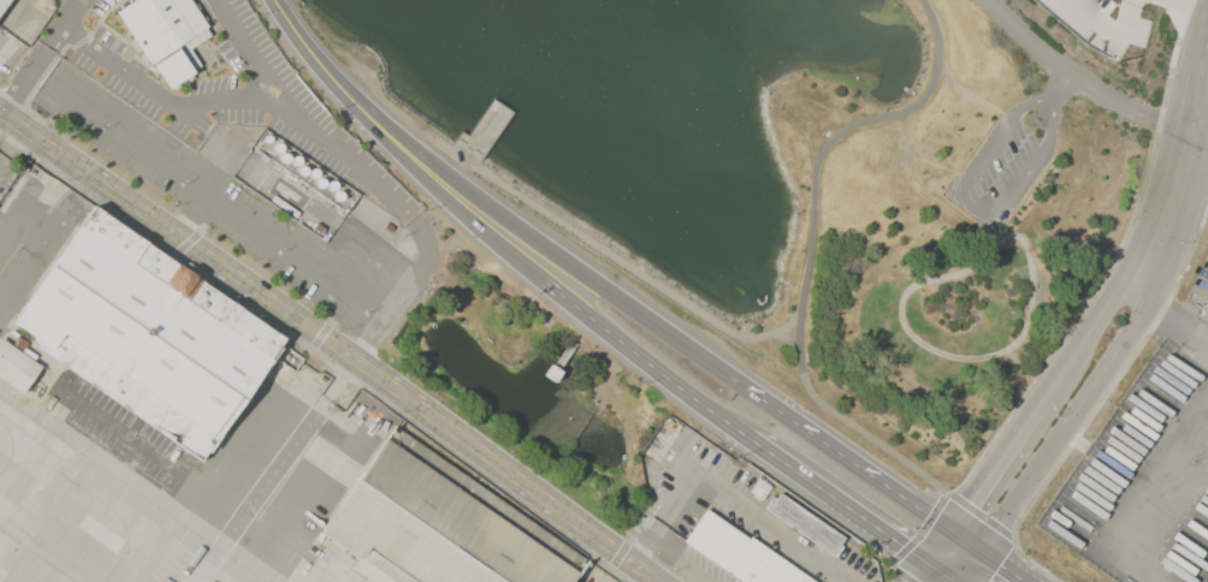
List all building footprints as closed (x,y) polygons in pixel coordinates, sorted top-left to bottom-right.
[(12,0),(0,17),(0,0),(12,0)] [(117,12),(135,0),(192,0),(209,26),(178,47),(195,73),(170,90),(117,12)] [(13,321),(16,317),(14,316),(24,303),(25,304),(71,239),(70,238),(79,225),(81,226),(97,203),(289,338),(202,462),(32,343),(36,337),(13,321)] [(23,392),(0,376),(0,341),(2,338),(42,366),(23,392)] [(587,562),(573,581),(421,581),(369,546),(360,559),(319,530),(392,426),(587,562)] [(763,500),(750,491),(759,477),(772,487),(763,500)] [(751,536),(815,581),(743,581),(685,541),(706,509),(748,539),(751,536)] [(369,546),(421,581),(374,581),(354,568),(360,559),(369,546)]
